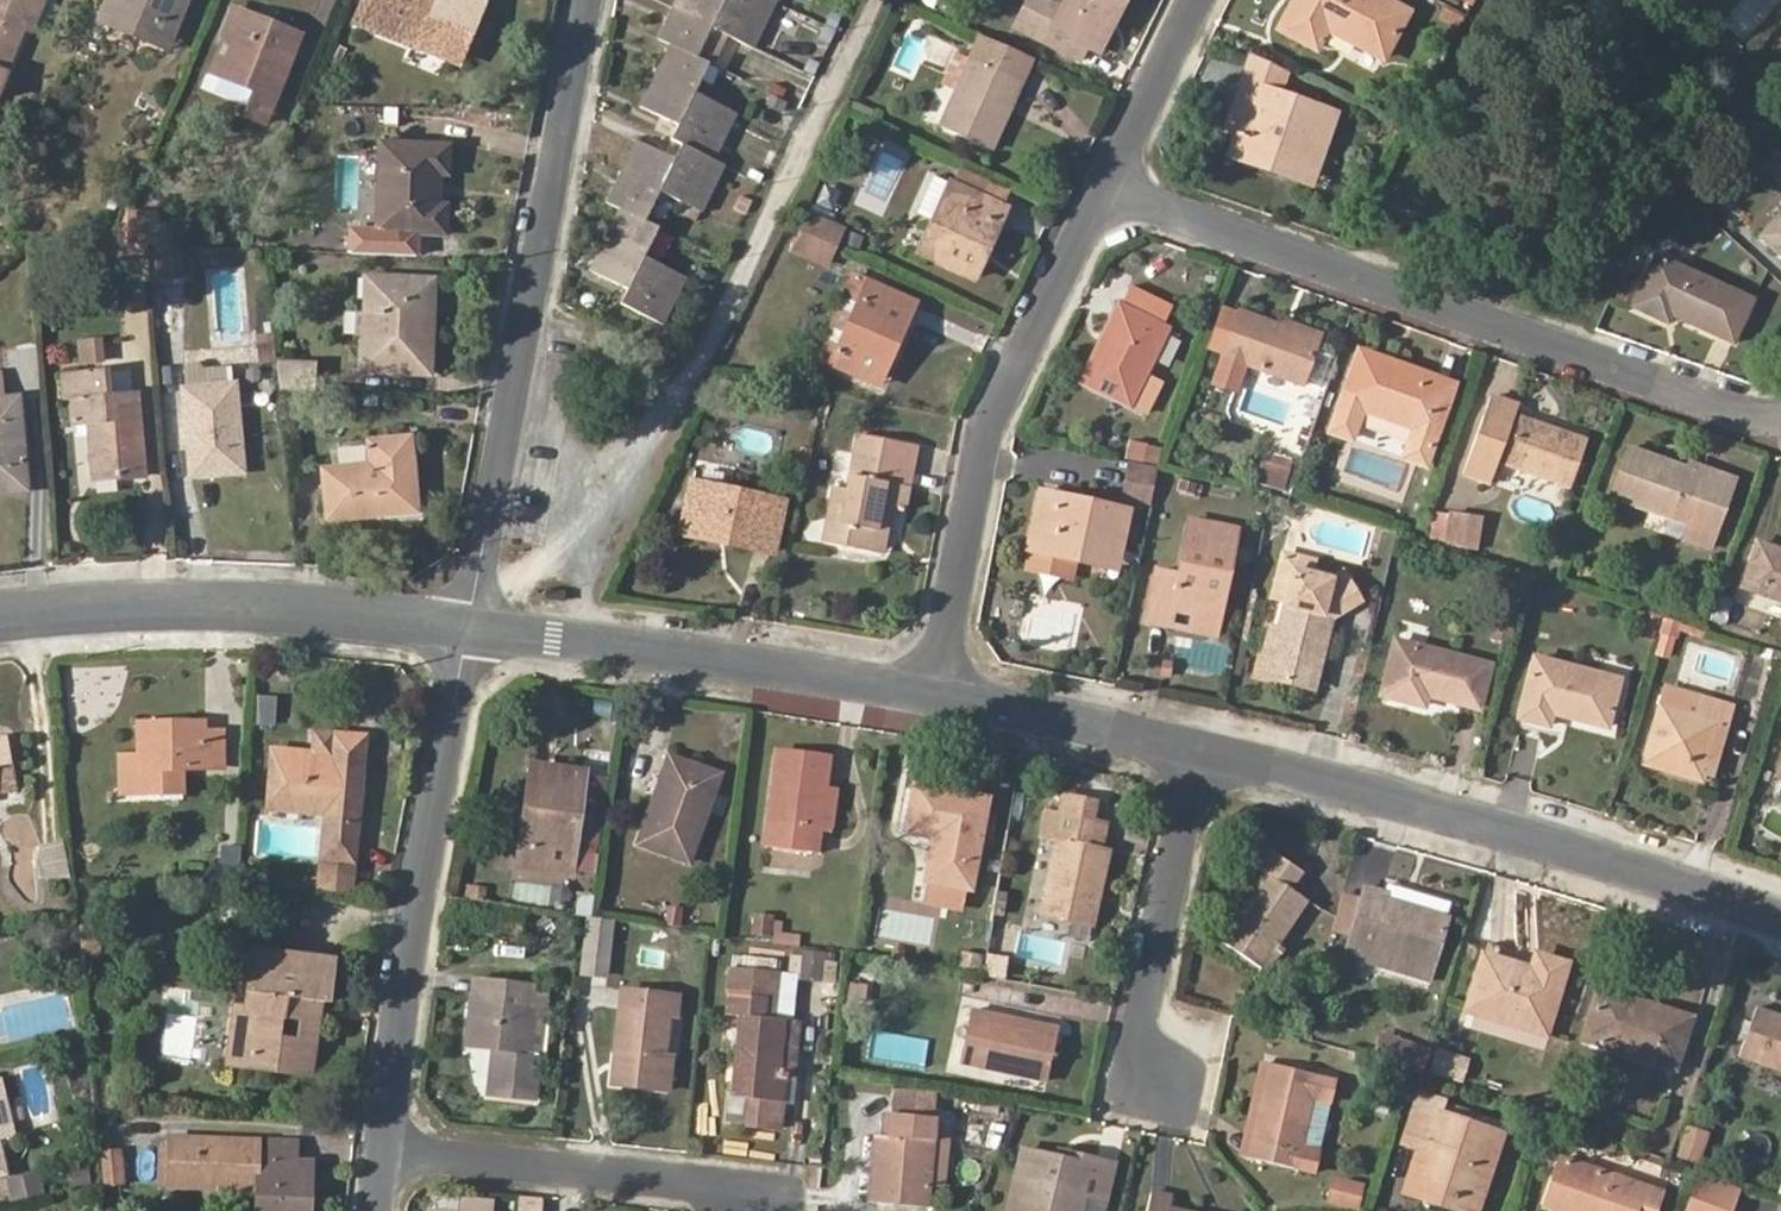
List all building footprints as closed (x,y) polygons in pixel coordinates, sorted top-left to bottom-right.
[(7,73),(25,29),(37,0),(0,0),(0,102),(12,76),(7,73)] [(32,32),(46,0),(37,0),(25,29),(32,32)] [(102,13),(174,42),(192,0),(108,0),(102,13)] [(442,56),(464,0),(370,0),(360,23),(442,56)] [(753,48),(775,3),(768,0),(676,0),(673,7),(674,8),(698,20),(706,5),(744,24),(737,40),(753,48)] [(1086,44),(1090,46),(1105,15),(1112,19),(1121,0),(1066,0),(1062,8),(1045,0),(1031,0),(1017,27),(1046,41),(1052,31),(1084,47),(1086,44)] [(1383,57),(1409,11),(1389,0),(1293,0),(1278,28),(1317,49),(1328,28),(1383,57)] [(1725,16),(1743,34),(1778,0),(1741,0),(1725,16)] [(674,8),(659,38),(669,44),(684,51),(709,63),(724,32),(737,40),(744,24),(706,5),(698,20),(674,8)] [(250,115),(266,122),(298,45),(269,33),(272,24),(239,11),(228,37),(235,41),(222,75),(259,91),(250,115)] [(171,50),(174,42),(102,13),(99,21),(171,50)] [(1090,46),(1097,49),(1112,19),(1105,15),(1090,46)] [(298,45),(301,36),(272,24),(269,33),(298,45)] [(1735,63),(1746,50),(1724,30),(1712,42),(1735,63)] [(1046,41),(1079,58),(1084,47),(1052,31),(1046,41)] [(941,125),(991,148),(1007,111),(1001,108),(1024,53),(980,34),(971,56),(956,89),(941,125)] [(228,37),(214,72),(222,75),(235,41),(228,37)] [(718,106),(694,93),(709,63),(684,51),(669,44),(655,74),(679,86),(673,101),(712,118),(718,106)] [(956,49),(942,82),(956,89),(971,56),(956,49)] [(1007,111),(1031,56),(1024,53),(1001,108),(1007,111)] [(1230,152),(1313,181),(1336,113),(1283,93),(1290,71),(1253,53),(1237,100),(1247,104),(1237,132),(1230,152)] [(712,118),(673,101),(679,86),(655,74),(639,106),(678,125),(671,139),(682,144),(713,160),(735,114),(718,106),(712,118)] [(1237,100),(1227,127),(1237,132),(1247,104),(1237,100)] [(684,204),(702,213),(724,166),(713,160),(682,144),(674,159),(635,140),(620,172),(646,184),(652,172),(690,191),(684,204)] [(448,207),(438,206),(440,174),(448,174),(449,148),(382,145),(379,231),(446,235),(448,207)] [(910,153),(884,145),(866,201),(891,209),(910,153)] [(1768,167),(1780,179),(1780,151),(1768,167)] [(999,203),(1007,187),(962,166),(955,183),(999,203)] [(646,184),(620,172),(606,201),(644,220),(658,192),(684,204),(690,191),(652,172),(646,184)] [(919,252),(976,278),(985,257),(977,253),(990,225),(998,230),(1008,207),(999,203),(955,183),(937,175),(919,212),(935,219),(919,252)] [(668,270),(643,256),(658,227),(651,223),(644,220),(606,201),(605,203),(620,210),(606,238),(629,251),(621,266),(660,286),(668,270)] [(161,214),(130,211),(115,246),(138,246),(149,247),(161,214)] [(844,228),(814,213),(805,233),(835,247),(844,228)] [(1780,249),(1780,214),(1764,234),(1780,249)] [(977,253),(985,257),(998,230),(990,225),(977,253)] [(797,249),(828,264),(835,247),(805,233),(797,249)] [(621,304),(662,325),(686,278),(668,270),(660,286),(621,266),(629,251),(606,238),(590,272),(628,290),(621,304)] [(110,284),(153,282),(149,247),(138,246),(115,246),(106,245),(110,284)] [(153,282),(188,281),(186,248),(149,247),(153,282)] [(1671,313),(1733,340),(1751,298),(1655,254),(1634,304),(1668,319),(1671,313)] [(855,274),(819,356),(832,362),(868,280),(855,274)] [(365,371),(431,373),(434,281),(368,278),(365,371)] [(868,280),(832,362),(871,380),(887,341),(895,345),(914,302),(868,280)] [(1118,304),(1082,380),(1129,401),(1143,373),(1164,328),(1118,304)] [(1223,306),(1210,347),(1226,352),(1240,312),(1223,306)] [(1304,375),(1323,382),(1332,355),(1312,348),(1316,338),(1240,312),(1226,352),(1302,379),(1304,375)] [(107,333),(80,335),(81,361),(109,360),(107,333)] [(259,339),(263,368),(279,368),(277,355),(276,337),(259,339)] [(871,380),(879,384),(895,345),(887,341),(871,380)] [(1402,458),(1423,465),(1451,384),(1359,351),(1331,434),(1355,442),(1368,407),(1414,424),(1402,458)] [(281,393),(318,394),(319,365),(279,368),(281,393)] [(192,475),(242,470),(233,369),(208,371),(201,366),(189,366),(185,374),(192,475)] [(1288,420),(1301,382),(1253,367),(1241,405),(1288,420)] [(1129,401),(1147,410),(1161,382),(1143,373),(1129,401)] [(124,469),(144,468),(138,397),(104,399),(102,374),(65,377),(67,403),(73,403),(74,423),(89,423),(94,478),(124,476),(124,469)] [(1523,385),(1497,377),(1491,394),(1517,403),(1523,385)] [(1498,459),(1570,484),(1587,437),(1514,412),(1517,403),(1491,394),(1465,472),(1491,481),(1498,459)] [(26,488),(19,400),(8,401),(0,402),(0,490),(26,488)] [(894,506),(907,509),(920,443),(857,431),(843,490),(831,488),(820,539),(872,550),(883,504),(894,506)] [(331,519),(415,511),(408,441),(368,444),(369,468),(327,473),(331,519)] [(1727,505),(1699,495),(1707,468),(1691,462),(1689,467),(1630,447),(1613,496),(1690,521),(1686,535),(1714,546),(1727,505)] [(1126,496),(1149,500),(1156,466),(1135,462),(1130,461),(1126,496)] [(1727,505),(1735,478),(1707,468),(1699,495),(1727,505)] [(683,530),(770,549),(780,504),(692,485),(683,530)] [(1042,494),(1030,546),(1035,547),(1074,555),(1077,556),(1080,547),(1117,554),(1126,512),(1042,494)] [(872,550),(883,552),(894,506),(883,504),(872,550)] [(1445,543),(1466,546),(1471,514),(1450,511),(1445,543)] [(1157,570),(1147,618),(1170,623),(1174,605),(1220,614),(1238,529),(1189,518),(1178,573),(1157,570)] [(1780,595),(1780,550),(1758,541),(1744,582),(1780,595)] [(1032,564),(1070,571),(1074,555),(1035,547),(1032,564)] [(1077,556),(1115,564),(1117,554),(1080,547),(1077,556)] [(1282,547),(1272,598),(1286,602),(1296,566),(1315,570),(1319,556),(1282,547)] [(1321,659),(1333,617),(1363,600),(1344,570),(1336,574),(1315,570),(1296,566),(1286,602),(1273,645),(1267,643),(1259,671),(1304,682),(1312,656),(1321,659)] [(1704,626),(1725,632),(1736,598),(1717,591),(1704,626)] [(1170,623),(1216,633),(1220,614),(1174,605),(1170,623)] [(1427,690),(1478,704),(1488,665),(1397,641),(1384,692),(1423,702),(1427,690)] [(1304,682),(1313,685),(1321,659),(1312,656),(1304,682)] [(1553,708),(1606,723),(1617,680),(1535,658),(1520,713),(1549,721),(1553,708)] [(1701,777),(1703,768),(1716,727),(1723,729),(1730,705),(1666,685),(1645,760),(1701,777)] [(183,766),(222,765),(222,732),(203,732),(203,724),(142,725),(143,756),(143,791),(182,791),(183,766)] [(1703,768),(1710,771),(1723,729),(1716,727),(1703,768)] [(271,807),(327,812),(324,857),(354,861),(366,737),(318,733),(316,752),(276,749),(271,807)] [(15,790),(12,768),(7,768),(3,741),(0,741),(0,789),(1,789),(2,793),(15,790)] [(765,843),(816,849),(829,758),(776,751),(765,843)] [(143,799),(143,791),(143,756),(124,756),(124,801),(143,799)] [(641,842),(685,858),(717,773),(672,756),(641,842)] [(569,873),(580,802),(585,773),(532,765),(527,803),(534,804),(526,868),(569,873)] [(580,802),(604,806),(608,777),(585,773),(580,802)] [(926,878),(970,887),(988,797),(914,783),(905,828),(935,834),(926,878)] [(1097,796),(1064,789),(1060,811),(1093,819),(1097,796)] [(527,803),(519,867),(526,868),(534,804),(527,803)] [(1043,912),(1092,923),(1107,850),(1099,848),(1104,821),(1093,819),(1060,811),(1047,808),(1041,835),(1058,840),(1043,912)] [(225,890),(240,890),(242,846),(227,845),(225,890)] [(1283,949),(1278,945),(1309,901),(1292,888),(1303,872),(1269,850),(1258,866),(1267,874),(1223,940),(1267,970),(1283,949)] [(322,892),(358,893),(360,862),(354,861),(324,857),(322,892)] [(17,908),(41,904),(36,860),(12,863),(17,908)] [(1366,947),(1431,965),(1451,896),(1389,879),(1387,887),(1367,882),(1360,904),(1348,945),(1347,949),(1364,953),(1366,947)] [(1342,897),(1329,940),(1348,945),(1360,904),(1342,897)] [(651,923),(692,929),(695,909),(654,903),(651,923)] [(749,930),(771,933),(773,915),(752,911),(749,930)] [(604,916),(580,912),(574,966),(598,969),(604,916)] [(794,977),(832,981),(835,949),(794,943),(790,974),(794,975),(794,977)] [(231,1060),(311,1071),(321,994),(329,996),(333,963),(257,951),(247,1021),(237,1020),(231,1060)] [(1468,1007),(1543,1030),(1563,964),(1535,956),(1530,969),(1484,955),(1468,1007)] [(790,1018),(794,977),(794,975),(790,974),(733,966),(728,1011),(740,1013),(732,1094),(747,1096),(744,1123),(780,1127),(785,1079),(768,1077),(774,1016),(790,1018)] [(485,980),(474,979),(472,998),(482,1000),(485,980)] [(489,1091),(533,1097),(548,988),(485,980),(482,1000),(472,998),(466,1043),(495,1047),(489,1091)] [(1583,1037),(1675,1066),(1691,1017),(1598,987),(1583,1037)] [(673,1057),(664,1056),(670,1012),(677,1013),(679,994),(622,988),(614,1055),(622,1056),(619,1083),(669,1089),(673,1057)] [(1756,1007),(1739,1055),(1780,1069),(1780,1015),(1756,1007)] [(961,1060),(1046,1079),(1056,1034),(1022,1026),(1024,1020),(973,1009),(961,1060)] [(785,1079),(794,1079),(800,1019),(790,1018),(774,1016),(768,1077),(785,1079)] [(1056,1034),(1057,1027),(1024,1020),(1022,1026),(1056,1034)] [(1386,1025),(1374,1052),(1426,1074),(1438,1047),(1386,1025)] [(610,1082),(619,1083),(622,1056),(614,1055),(610,1082)] [(1241,1151),(1247,1153),(1269,1063),(1262,1061),(1241,1151)] [(1247,1153),(1314,1169),(1337,1078),(1269,1063),(1247,1153)] [(15,1136),(0,1081),(0,1139),(15,1136)] [(930,1176),(946,1178),(952,1119),(936,1117),(939,1091),(895,1082),(889,1135),(885,1176),(873,1176),(871,1201),(926,1205),(930,1176)] [(723,1120),(744,1123),(747,1096),(732,1094),(726,1093),(723,1120)] [(1471,1210),(1475,1210),(1501,1132),(1438,1112),(1435,1122),(1410,1115),(1402,1140),(1416,1146),(1409,1169),(1454,1185),(1448,1204),(1471,1210)] [(1677,1154),(1696,1161),(1707,1132),(1687,1126),(1677,1154)] [(889,1135),(876,1134),(873,1176),(885,1176),(889,1135)] [(305,1198),(307,1163),(296,1161),(298,1143),(174,1139),(172,1190),(260,1194),(259,1210),(311,1210),(311,1199),(305,1198)] [(1115,1161),(1089,1155),(1087,1164),(1078,1162),(1023,1147),(1006,1210),(1103,1210),(1115,1161)] [(1081,1152),(1078,1162),(1087,1164),(1089,1155),(1081,1152)] [(1661,1191),(1561,1155),(1547,1196),(1588,1210),(1653,1210),(1661,1191)] [(111,1189),(126,1187),(122,1156),(107,1158),(111,1189)] [(311,1199),(314,1165),(307,1163),(305,1198),(311,1199)] [(14,1199),(46,1190),(40,1168),(8,1177),(14,1199)] [(1409,1169),(1403,1189),(1448,1204),(1454,1185),(1409,1169)] [(1699,1169),(1683,1210),(1734,1210),(1744,1185),(1699,1169)] [(1326,1198),(1360,1206),(1366,1188),(1331,1179),(1326,1198)] [(1169,1204),(1171,1194),(1151,1191),(1147,1210),(1200,1210),(1169,1204)] [(1547,1196),(1544,1204),(1565,1210),(1588,1210),(1547,1196)]
